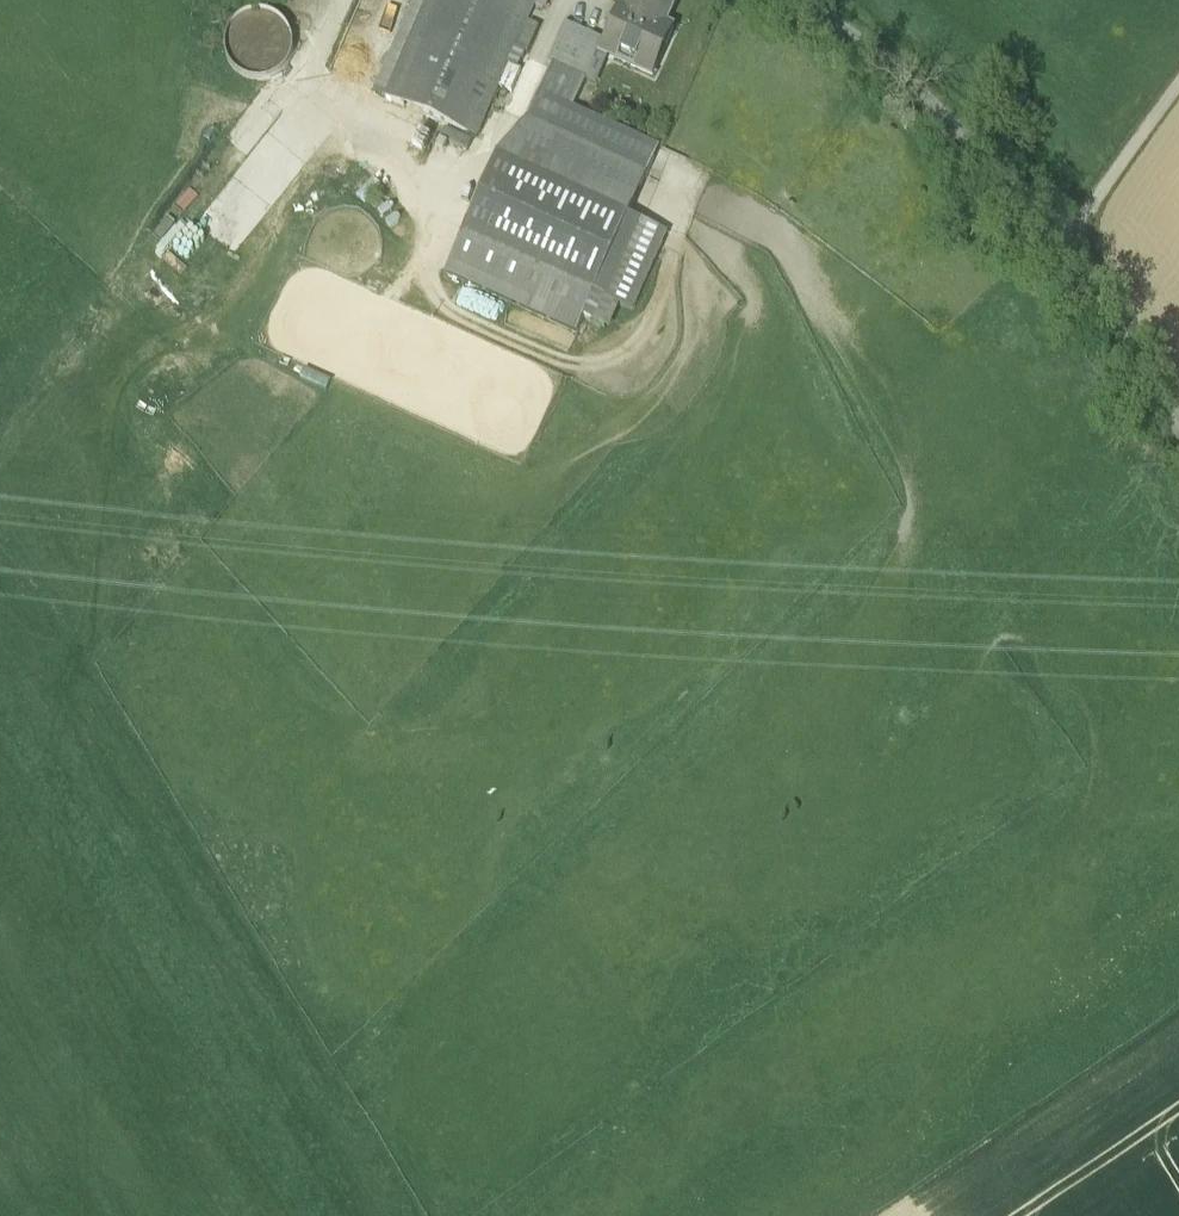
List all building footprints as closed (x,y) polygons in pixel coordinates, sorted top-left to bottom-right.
[(385,95),(476,135),(536,0),(427,0),(385,95)] [(601,48),(600,50),(609,54),(652,73),(675,24),(665,20),(674,0),(626,0),(624,5),(621,3),(601,48)] [(243,31),(249,54),(269,49),(263,26),(243,31)] [(596,83),(609,54),(600,50),(601,48),(592,45),(594,40),(563,27),(547,62),(551,64),(526,120),(496,157),(445,272),(576,330),(594,291),(632,309),(666,232),(628,215),(659,145),(573,106),(584,79),(596,83)] [(222,304),(259,261),(239,244),(258,222),(249,214),(287,169),(266,151),(171,260),(222,304)]
